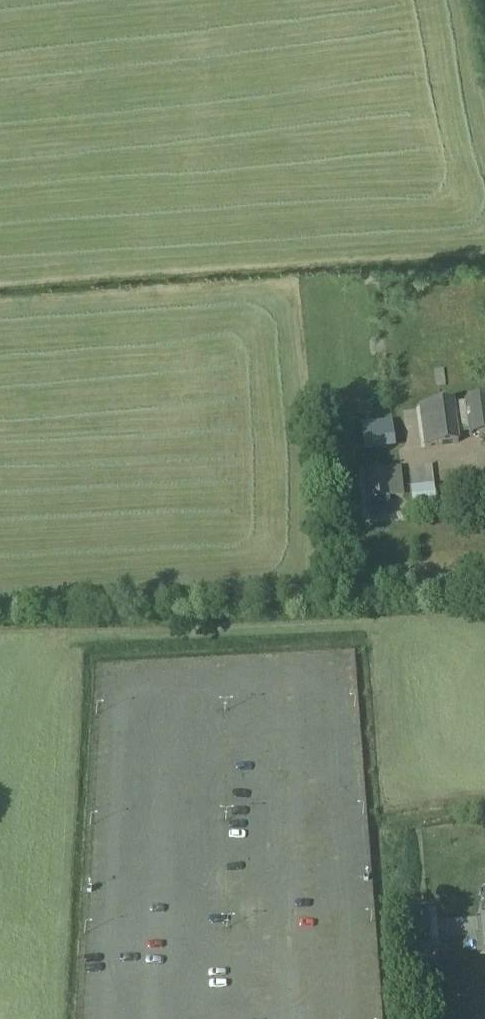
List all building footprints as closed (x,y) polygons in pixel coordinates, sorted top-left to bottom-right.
[(419,404),(425,446),(459,441),(457,427),(469,426),(470,436),(484,434),(484,399),(466,401),(453,403),(452,400),(419,404)] [(401,465),(365,470),(368,497),(369,498),(370,514),(391,512),(389,496),(404,494),(401,465)] [(414,511),(430,512),(431,498),(414,498),(414,511)] [(475,933),(477,949),(484,948),(484,932),(475,933)]
